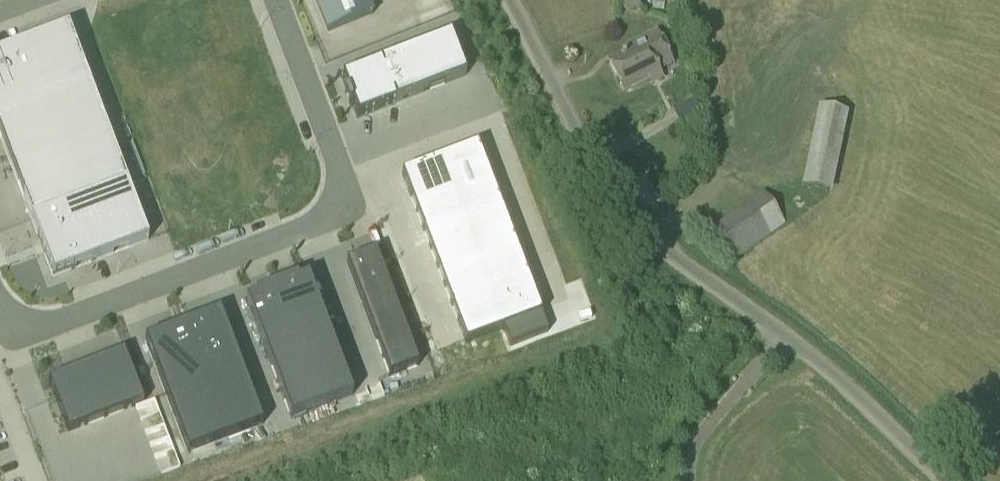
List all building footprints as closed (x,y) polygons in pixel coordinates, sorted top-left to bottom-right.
[(640,0),(622,0),(621,10),(639,11),(640,0)] [(623,92),(650,79),(648,75),(671,64),(657,34),(633,46),(635,51),(610,64),(623,92)] [(343,76),(358,116),(467,75),(451,35),(343,76)] [(0,56),(0,118),(70,90),(48,36),(0,56)] [(0,118),(0,178),(90,143),(70,90),(0,118)] [(818,129),(806,179),(830,184),(841,135),(818,129)] [(0,178),(0,181),(19,230),(110,195),(90,143),(0,178)] [(474,146),(437,160),(452,198),(489,184),(474,146)] [(437,160),(400,174),(415,212),(452,198),(437,160)] [(489,184),(452,198),(459,217),(496,203),(489,184)] [(40,286),(132,252),(110,195),(19,230),(40,286)] [(452,198),(415,212),(422,231),(459,217),(452,198)] [(774,198),(721,232),(739,259),(792,226),(774,198)] [(496,203),(459,217),(466,235),(503,221),(496,203)] [(459,217),(422,231),(429,249),(466,235),(459,217)] [(503,221),(466,235),(473,254),(510,240),(503,221)] [(466,235),(429,249),(436,268),(473,254),(466,235)] [(510,240),(473,254),(480,272),(517,258),(510,240)] [(375,250),(344,262),(388,377),(419,365),(375,250)] [(473,254),(436,268),(443,287),(480,272),(473,254)] [(517,258),(480,272),(487,291),(524,277),(517,258)] [(480,272),(443,287),(450,306),(487,291),(480,272)] [(254,297),(245,301),(256,329),(267,358),(268,361),(329,337),(329,335),(317,306),(306,277),(295,281),(294,277),(253,293),(254,297)] [(524,277),(487,291),(501,329),(539,315),(524,277)] [(487,291),(450,306),(464,343),(501,329),(487,291)] [(217,304),(179,318),(222,432),(260,418),(217,304)] [(540,315),(504,328),(511,346),(547,332),(540,315)] [(179,318),(142,332),(185,446),(222,432),(179,318)] [(279,390),(341,366),(329,337),(268,361),(279,390)] [(123,353),(40,383),(61,440),(144,410),(123,353)] [(341,366),(279,390),(290,419),(352,395),(341,366)]
